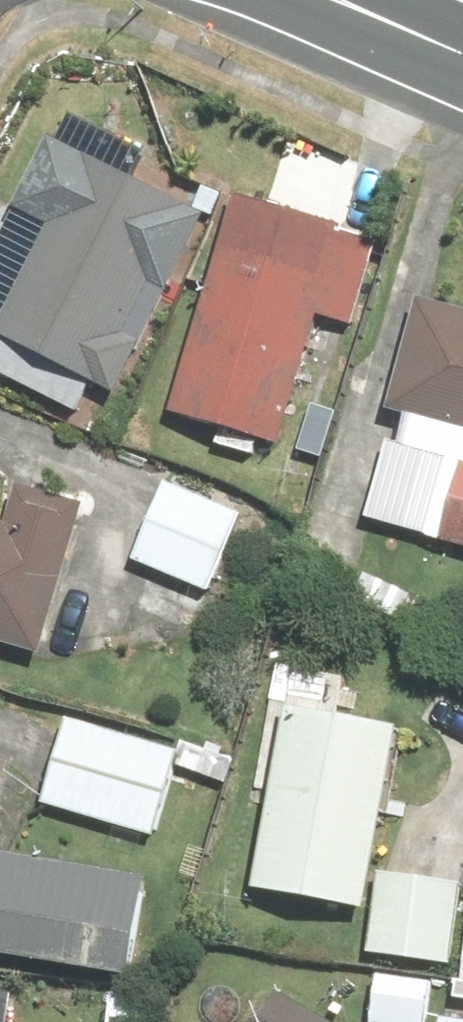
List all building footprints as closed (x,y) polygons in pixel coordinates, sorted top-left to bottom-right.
[(63,132),(24,206),(67,228),(0,356),(0,368),(82,411),(99,379),(125,393),(219,213),(63,132)] [(383,228),(242,189),(181,416),(283,443),(318,314),(357,324),(383,228)] [(400,416),(414,420),(408,442),(462,457),(462,300),(434,292),(400,416)] [(443,539),(462,544),(462,466),(443,539)] [(249,517),(170,484),(139,560),(218,593),(249,517)] [(94,504),(26,486),(17,519),(0,515),(0,641),(53,655),(94,504)] [(299,700),(265,886),(372,905),(406,719),(299,700)] [(161,836),(185,747),(74,716),(49,806),(161,836)] [(0,751),(0,828),(18,755),(0,751)] [(0,877),(0,955),(138,975),(153,869),(4,848),(0,877)] [(462,926),(462,876),(382,870),(376,954),(460,960),(462,926)] [(379,974),(377,1021),(435,1021),(437,976),(379,974)] [(112,993),(111,1021),(164,1021),(165,995),(112,993)] [(288,995),(273,1021),(338,1021),(288,995)] [(21,998),(0,996),(0,1021),(18,1021),(21,998)]
